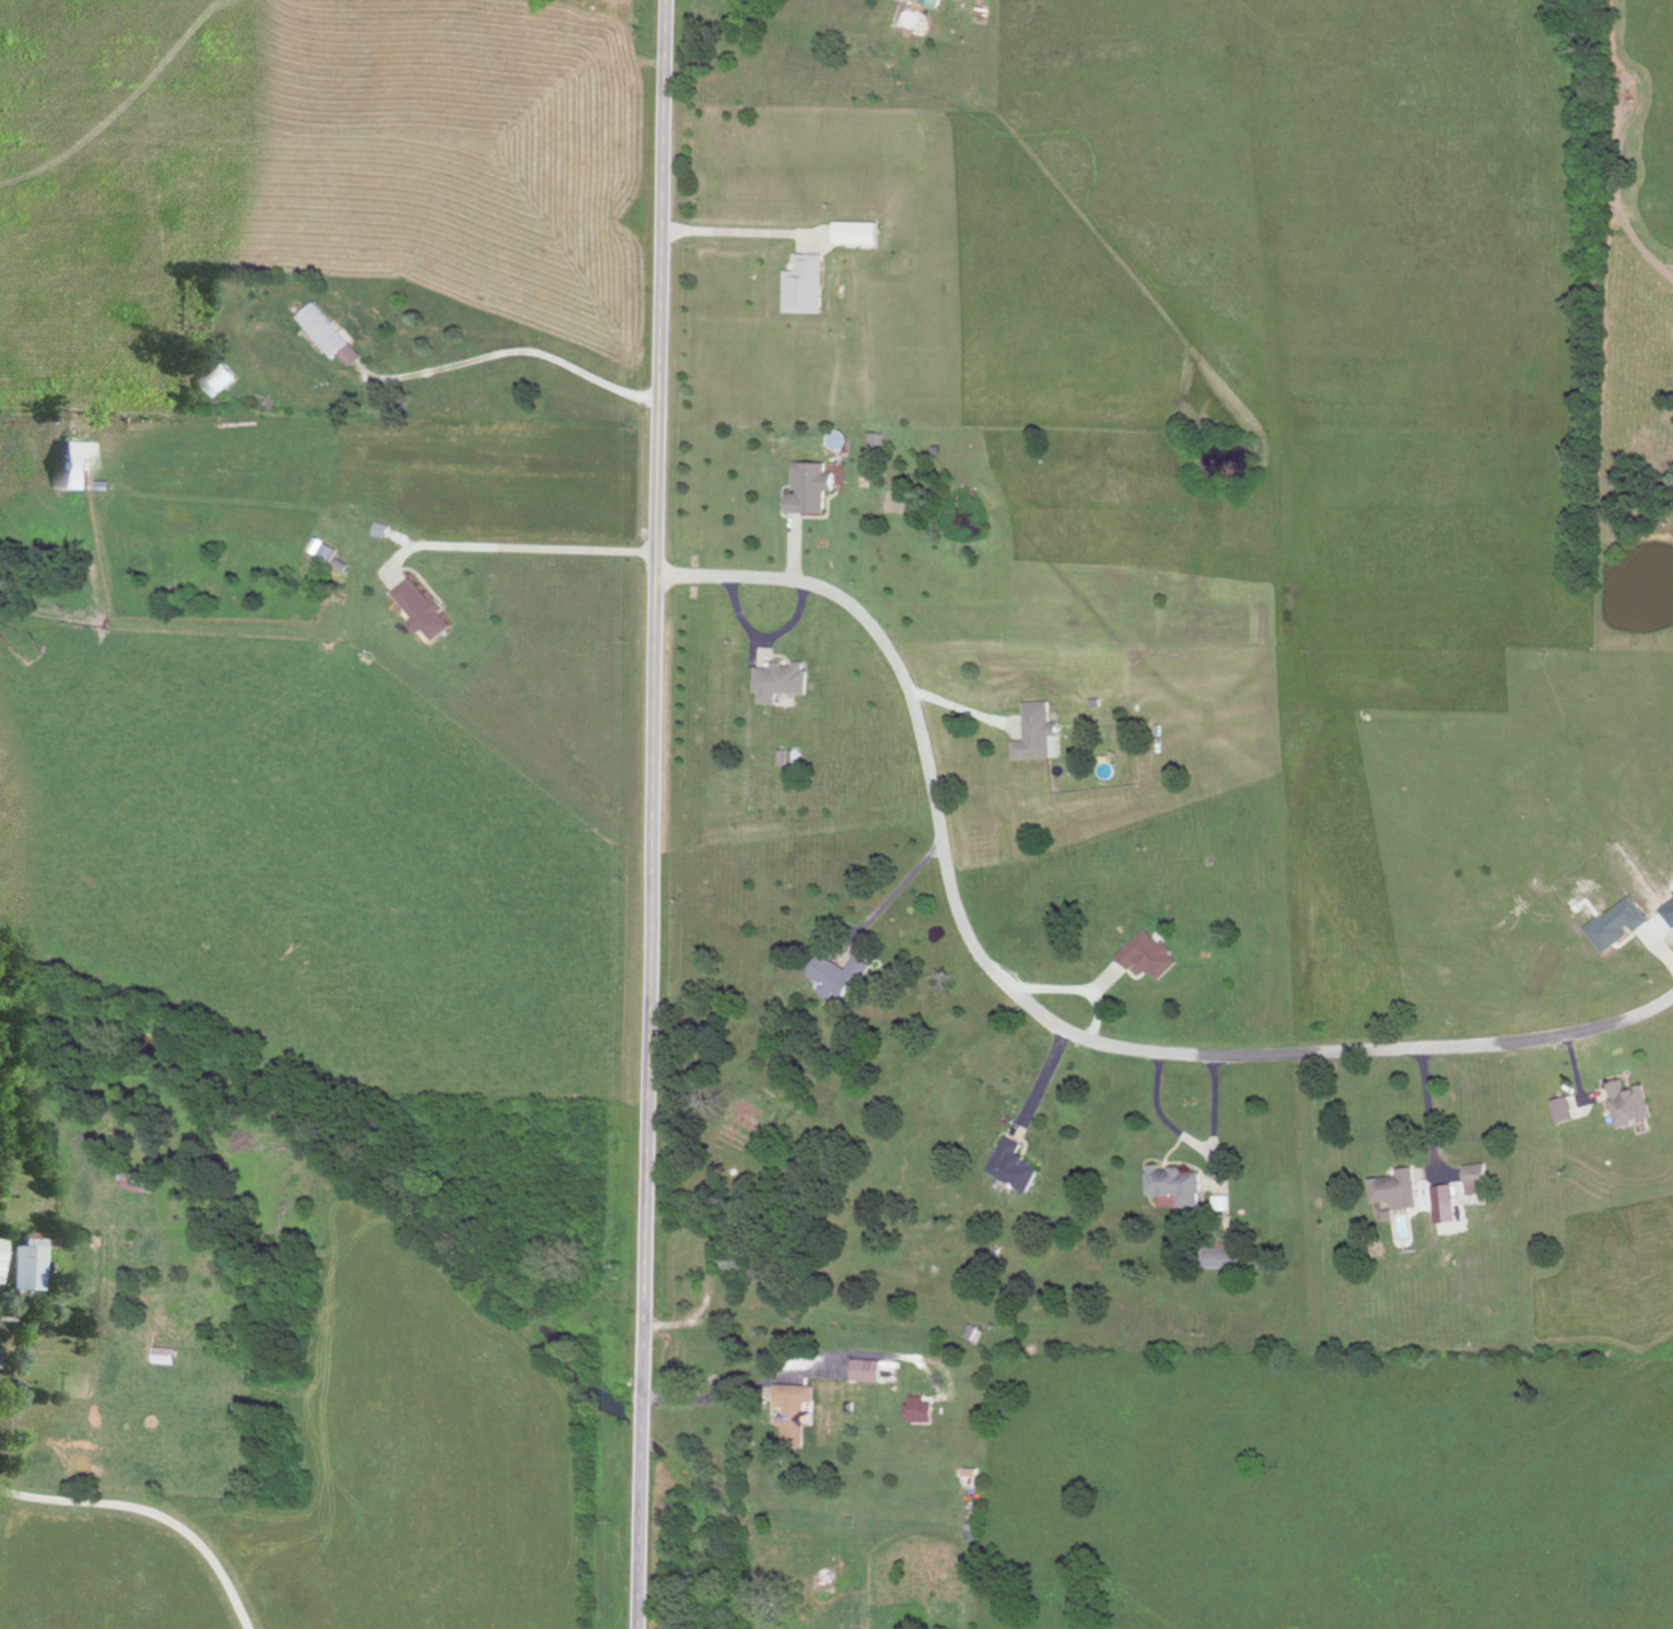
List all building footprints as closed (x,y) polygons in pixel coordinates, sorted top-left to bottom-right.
[(936,0),(906,0),(933,9),(936,0)] [(355,356),(307,301),(289,317),(337,371),(355,356)] [(211,400),(232,378),(215,361),(194,383),(211,400)] [(779,494),(778,514),(820,515),(820,492),(829,492),(830,473),(822,473),(822,464),(788,463),(787,495),(779,494)] [(380,538),(383,527),(372,524),(369,535),(380,538)] [(424,643),(445,627),(406,576),(385,592),(424,643)] [(750,668),(749,694),(754,694),(754,705),(771,705),(772,694),(802,695),(803,663),(765,662),(765,668),(750,668)] [(1008,760),(1047,759),(1046,736),(1055,736),(1055,724),(1045,724),(1044,713),(1019,714),(1020,741),(1007,741),(1008,760)] [(1111,957),(1133,980),(1142,971),(1152,982),(1174,961),(1141,928),(1111,957)] [(840,970),(813,953),(800,974),(843,1001),(866,965),(849,955),(840,970)] [(1600,1084),(1610,1129),(1646,1121),(1638,1086),(1619,1091),(1616,1081),(1600,1084)] [(1035,1167),(1012,1157),(1018,1143),(999,1135),(980,1175),(1023,1194),(1035,1167)] [(1482,1165),(1458,1165),(1458,1187),(1482,1187),(1482,1165)] [(1142,1197),(1172,1197),(1172,1208),(1194,1208),(1195,1169),(1142,1169),(1142,1197)] [(1363,1180),(1365,1205),(1386,1203),(1386,1212),(1411,1210),(1408,1169),(1389,1170),(1390,1178),(1363,1180)] [(118,1182),(142,1189),(145,1177),(122,1171),(118,1182)] [(4,1247),(4,1292),(35,1292),(35,1249),(49,1249),(49,1234),(13,1234),(14,1247),(4,1247)] [(1197,1269),(1232,1269),(1232,1250),(1197,1250),(1197,1269)] [(173,1367),(174,1351),(150,1349),(149,1365),(173,1367)] [(873,1385),(874,1363),(845,1361),(844,1383),(873,1385)]
